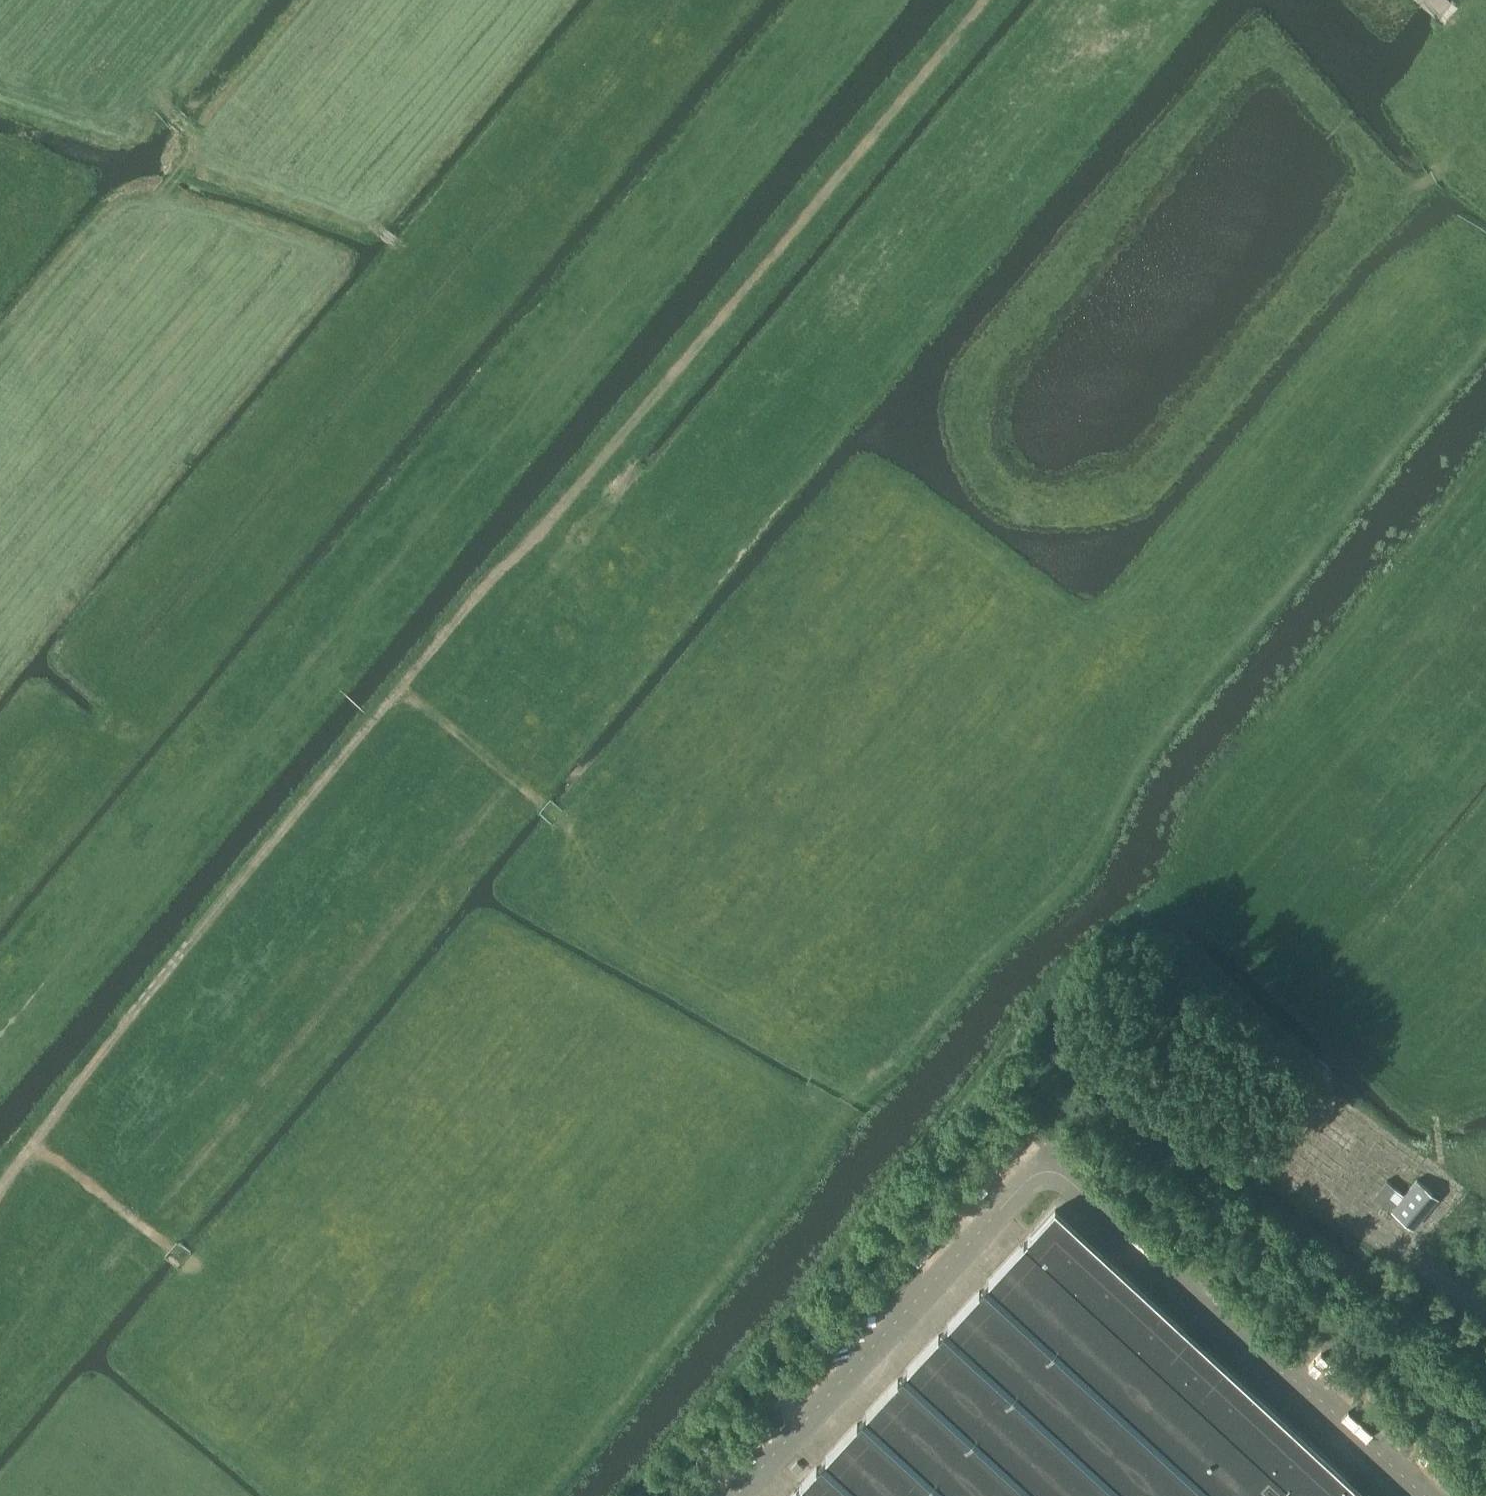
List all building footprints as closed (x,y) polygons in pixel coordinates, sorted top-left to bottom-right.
[(1413,1228),(1438,1198),(1416,1179),(1403,1195),(1386,1180),(1373,1195),(1413,1228)] [(1346,1486),(1351,1481),(1202,1344),(1198,1349),(1185,1337),(1189,1332),(1055,1209),(790,1495),(1357,1495),(1346,1486)] [(1297,1280),(1286,1293),(1296,1301),(1306,1288),(1297,1280)] [(1315,1318),(1316,1317),(1326,1306),(1317,1298),(1306,1310),(1315,1318)] [(797,1474),(804,1467),(797,1461),(791,1468),(797,1474)]
